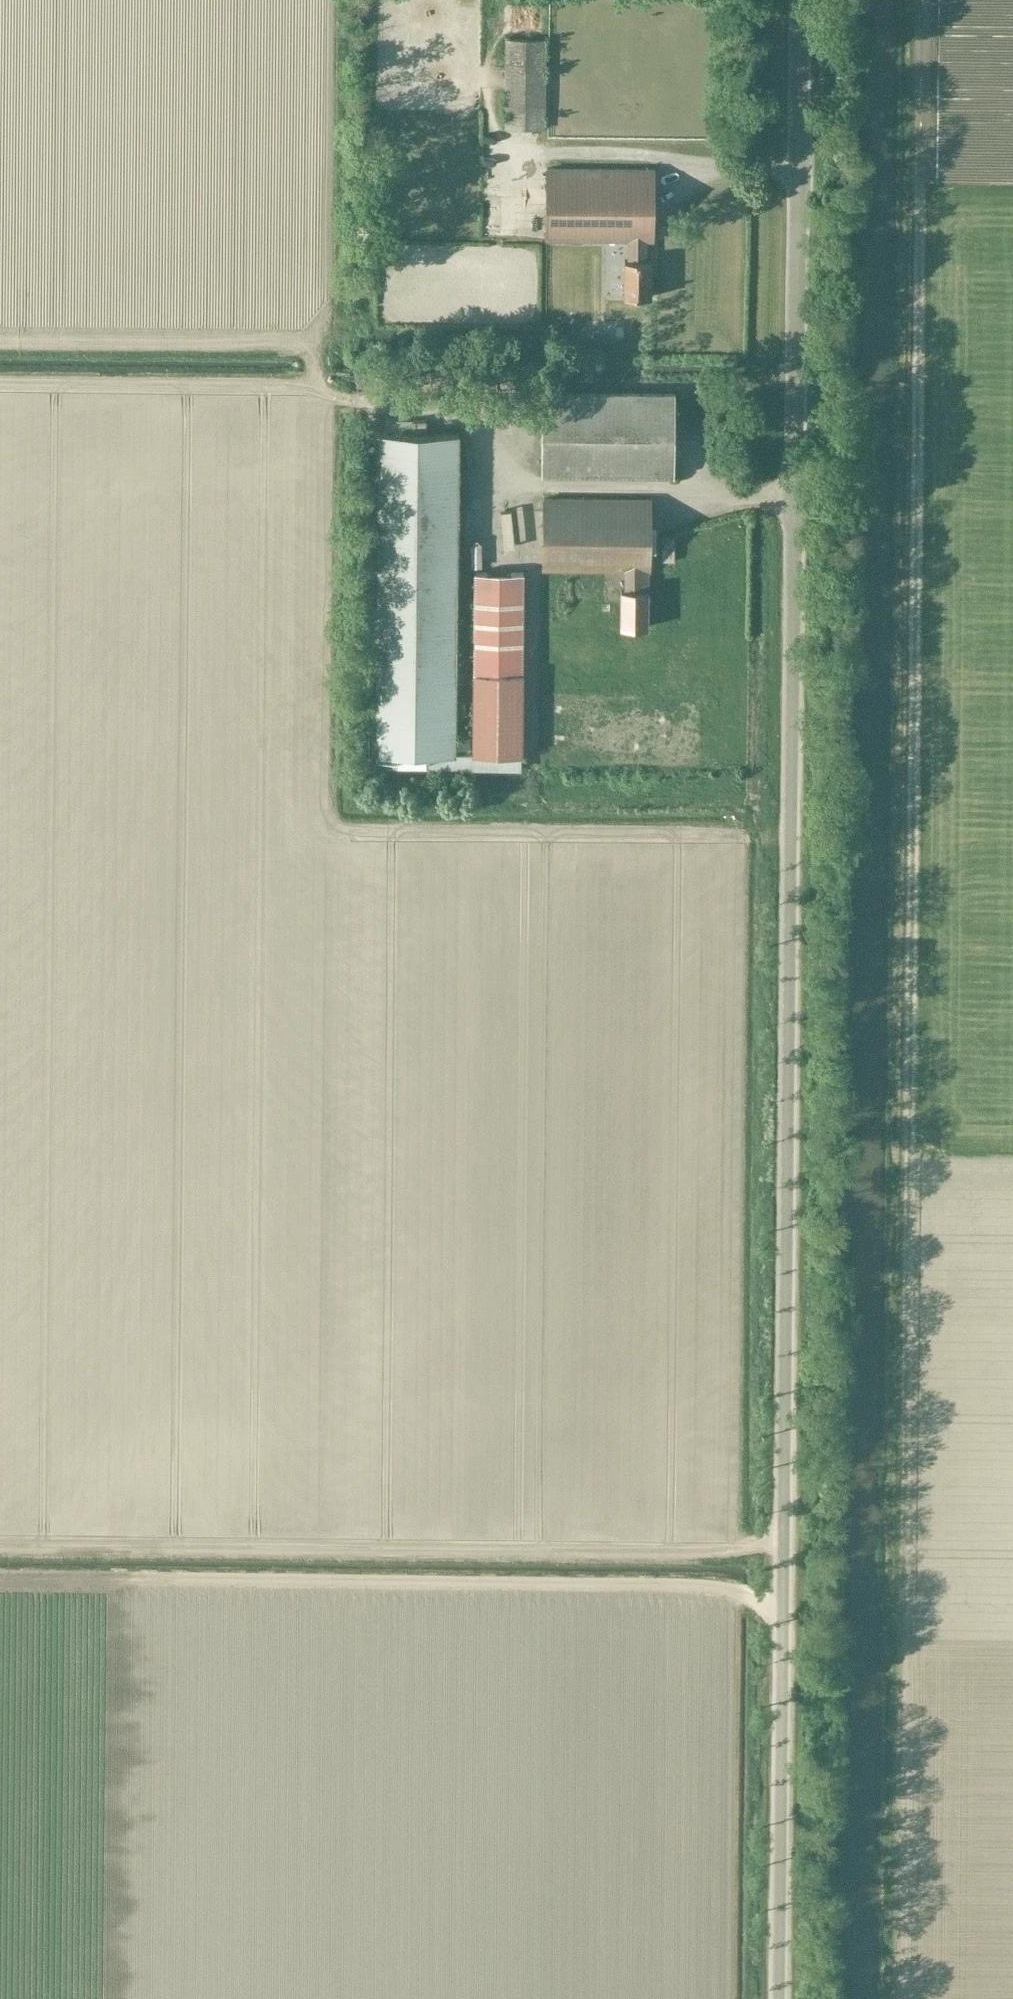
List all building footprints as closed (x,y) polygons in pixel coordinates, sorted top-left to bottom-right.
[(545,130),(546,41),(504,40),(504,129),(545,130)] [(424,85),(423,133),(465,134),(466,86),(424,85)] [(652,169),(546,169),(545,240),(627,240),(627,260),(624,260),(623,297),(650,297),(650,260),(645,260),(646,240),(652,240),(652,169)] [(543,393),(542,474),(670,475),(671,394),(543,393)] [(385,420),(385,433),(374,433),(372,770),(457,770),(457,755),(458,433),(424,432),(424,420),(385,420)] [(648,571),(649,500),(542,499),(541,570),(624,571),(623,591),(620,591),(619,627),(646,627),(646,591),(642,591),(642,571),(648,571)] [(473,573),(471,755),(472,771),(520,771),(522,574),(473,573)]
